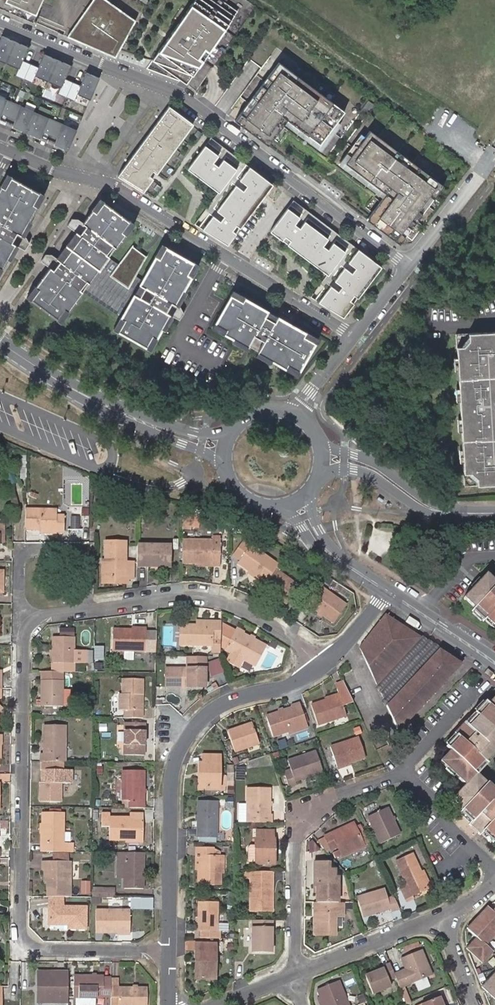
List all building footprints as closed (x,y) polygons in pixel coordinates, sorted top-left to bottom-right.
[(32,24),(34,17),(30,15),(36,1),(40,3),(42,0),(0,0),(0,10),(32,24)] [(66,39),(115,58),(133,24),(100,0),(93,0),(66,39)] [(220,0),(195,0),(147,69),(188,85),(239,12),(220,0)] [(13,43),(0,38),(0,63),(4,64),(13,43)] [(15,78),(23,81),(29,65),(22,62),(27,49),(13,43),(4,64),(18,70),(15,78)] [(46,82),(55,61),(42,55),(37,68),(29,65),(23,81),(30,84),(33,76),(46,82)] [(56,95),(64,99),(71,83),(62,80),(68,66),(55,61),(46,82),(59,87),(56,95)] [(319,145),(344,112),(277,62),(233,121),(266,146),(285,120),(319,145)] [(89,100),(97,79),(84,74),(78,86),(71,83),(64,99),(72,102),(75,94),(89,100)] [(6,118),(12,105),(0,100),(0,116),(6,118)] [(12,105),(6,118),(13,121),(9,131),(23,137),(33,113),(12,105)] [(170,108),(119,177),(137,191),(189,122),(170,108)] [(33,113),(23,137),(37,143),(41,133),(49,136),(54,123),(33,113)] [(75,132),(54,123),(49,136),(55,139),(51,149),(65,155),(75,132)] [(369,131),(345,162),(385,193),(365,219),(389,237),(402,236),(441,185),(369,131)] [(274,184),(210,137),(188,168),(219,191),(196,223),(228,246),(274,184)] [(45,195),(8,175),(0,189),(0,275),(45,195)] [(383,266),(292,199),(270,229),(329,272),(312,296),(344,319),(383,266)] [(64,322),(135,225),(100,200),(29,297),(64,322)] [(152,351),(200,267),(163,245),(115,329),(152,351)] [(297,374),(317,339),(233,292),(213,327),(297,374)] [(494,483),(494,330),(454,333),(465,485),(494,483)] [(50,510),(26,509),(25,529),(42,529),(45,529),(45,533),(56,533),(56,531),(63,532),(64,516),(55,516),(50,510)] [(82,527),(82,515),(71,515),(71,527),(82,527)] [(198,520),(185,518),(184,527),(197,529),(198,520)] [(213,537),(213,541),(213,548),(221,549),(221,541),(221,537),(213,537)] [(184,540),(183,561),(197,561),(213,562),(213,565),(221,565),(221,549),(213,548),(213,541),(184,540)] [(105,541),(105,561),(105,576),(124,576),(124,578),(133,578),(133,563),(126,563),(126,542),(105,541)] [(171,543),(138,543),(137,565),(156,565),(156,561),(171,561),(171,543)] [(259,580),(266,584),(277,569),(280,565),(252,545),(239,563),(251,571),(260,578),(259,580)] [(105,576),(105,561),(103,561),(102,582),(124,582),(124,578),(124,576),(105,576)] [(266,584),(264,587),(276,596),(281,599),(288,604),(301,587),(277,569),(266,584)] [(260,578),(251,571),(250,573),(259,580),(260,578)] [(488,574),(482,580),(474,588),(465,598),(476,608),(473,610),(474,611),(482,620),(483,620),(486,618),(487,619),(494,626),(494,581),(488,574)] [(472,587),(474,588),(482,580),(480,578),(472,587)] [(320,586),(305,607),(312,611),(313,610),(313,609),(334,624),(347,606),(320,586)] [(481,621),(482,620),(474,611),(472,614),(481,621)] [(460,666),(463,664),(387,614),(385,615),(460,666)] [(458,669),(460,666),(385,615),(360,646),(362,651),(367,645),(387,620),(409,635),(417,642),(404,655),(377,684),(387,704),(427,662),(436,653),(452,663),(458,669)] [(494,628),(494,626),(487,619),(485,621),(494,629),(494,628)] [(367,645),(362,651),(377,684),(404,655),(417,642),(409,635),(387,620),(367,645)] [(220,639),(220,622),(212,622),(212,627),(197,626),(180,626),(180,645),(212,645),(212,648),(220,649),(220,639)] [(163,644),(175,645),(176,625),(164,625),(163,644)] [(256,666),(266,646),(254,640),(249,637),(243,634),(235,630),(235,631),(223,625),(222,647),(226,649),(225,650),(232,653),(227,662),(239,668),(243,659),(256,666)] [(146,629),(132,628),(113,628),(113,649),(146,650),(146,629)] [(52,651),(52,655),(52,663),(52,672),(63,672),(74,672),(74,663),(74,662),(86,662),(86,649),(74,649),(74,637),(53,637),(52,651)] [(399,731),(458,669),(452,663),(436,653),(427,662),(387,704),(399,731)] [(206,657),(187,657),(187,669),(166,668),(165,688),(180,688),(180,686),(187,687),(187,688),(200,688),(206,685),(206,657)] [(224,668),(220,657),(207,661),(211,673),(224,668)] [(44,695),(44,706),(62,707),(62,704),(62,699),(62,689),(63,681),(63,672),(52,672),(42,672),(42,681),(41,695),(44,695)] [(124,711),(124,718),(142,718),(142,710),(140,710),(140,695),(143,695),(143,679),(123,679),(122,694),(120,694),(119,711),(124,711)] [(338,696),(324,700),(310,705),(317,726),(345,716),(341,705),(353,702),(345,685),(336,688),(338,694),(338,696)] [(488,704),(486,702),(485,703),(476,711),(475,713),(477,714),(475,716),(468,723),(466,725),(464,723),(454,733),(457,736),(456,737),(447,745),(446,747),(451,751),(441,762),(447,767),(455,776),(465,785),(453,799),(454,800),(462,807),(464,809),(461,811),(463,812),(471,820),(473,822),(470,824),(480,834),(483,831),(485,833),(492,840),(493,841),(494,839),(494,790),(488,783),(487,783),(486,785),(475,774),(486,763),(485,762),(486,760),(493,752),(494,750),(494,697),(488,704)] [(476,711),(485,703),(482,701),(474,709),(476,711)] [(272,736),(289,731),(306,725),(299,705),(291,708),(282,711),(278,712),(265,716),(272,736)] [(465,721),(468,723),(475,716),(473,713),(465,721)] [(252,723),(227,731),(234,751),(258,743),(252,723)] [(144,756),(144,724),(124,724),(124,756),(144,756)] [(306,725),(289,731),(290,733),(307,728),(306,725)] [(40,754),(40,762),(63,763),(65,763),(65,727),(44,726),(43,754),(40,754)] [(445,743),(447,745),(456,737),(453,735),(445,743)] [(337,768),(350,763),(365,759),(358,738),(329,747),(337,768)] [(301,779),(305,777),(322,772),(315,752),(287,761),(290,771),(283,774),(288,788),(296,785),(294,781),(301,779)] [(486,760),(487,762),(494,754),(493,752),(486,760)] [(201,773),(201,788),(219,788),(219,756),(203,755),(203,764),(201,764),(199,764),(198,773),(201,773)] [(63,763),(40,762),(40,770),(42,770),(46,770),(46,783),(42,783),(40,782),(39,801),(60,802),(61,783),(70,784),(70,770),(63,770),(63,763)] [(242,765),(233,766),(233,778),(242,778),(242,765)] [(454,777),(455,776),(447,767),(445,769),(454,777)] [(130,800),(130,808),(144,808),(144,793),(145,789),(145,770),(144,770),(124,770),(123,800),(130,800)] [(268,823),(268,814),(268,806),(268,801),(268,788),(247,788),(247,822),(268,823)] [(230,797),(223,796),(222,806),(230,806),(230,797)] [(460,810),(462,807),(454,800),(451,802),(460,810)] [(197,801),(197,838),(215,838),(215,802),(197,801)] [(393,822),(391,818),(387,808),(368,817),(380,843),(399,835),(393,822)] [(63,812),(42,812),(42,825),(44,825),(44,831),(42,831),(42,851),(63,851),(68,852),(68,843),(63,843),(63,812)] [(125,837),(143,837),(143,821),(143,813),(130,813),(130,818),(109,818),(109,812),(101,812),(101,826),(109,826),(109,839),(125,839),(125,837)] [(468,823),(471,820),(463,812),(460,815),(468,823)] [(352,824),(339,830),(341,832),(354,827),(352,824)] [(358,825),(354,827),(362,844),(366,842),(358,825)] [(341,832),(339,830),(325,836),(331,850),(337,847),(338,849),(333,852),(334,856),(340,854),(341,856),(363,847),(362,844),(354,827),(341,832)] [(270,848),(273,848),(274,839),(272,839),(272,830),(256,830),(256,838),(254,839),(254,845),(254,864),(270,864),(270,848)] [(492,840),(485,833),(482,835),(490,843),(492,840)] [(331,850),(325,836),(317,840),(326,851),(331,850)] [(310,840),(307,842),(307,853),(318,850),(310,840)] [(219,873),(219,855),(211,855),(211,848),(195,847),(195,855),(198,855),(198,868),(198,885),(219,885),(219,873)] [(143,852),(118,852),(118,861),(124,861),(124,876),(124,887),(143,888),(143,874),(143,869),(143,852)] [(429,888),(421,872),(412,854),(396,861),(406,884),(400,887),(408,903),(415,899),(413,896),(429,888)] [(47,882),(47,896),(48,896),(62,897),(69,897),(69,862),(42,861),(42,870),(47,870),(47,882)] [(271,912),(271,871),(249,871),(249,879),(249,911),(271,912)] [(423,871),(421,872),(429,888),(431,888),(423,871)] [(314,877),(314,885),(317,885),(317,894),(317,902),(318,902),(338,902),(338,877),(314,877)] [(114,888),(93,887),(93,895),(114,896),(114,888)] [(392,912),(399,909),(393,897),(387,899),(384,888),(356,897),(363,917),(391,909),(392,912)] [(62,897),(48,896),(48,924),(63,924),(63,922),(69,922),(69,925),(69,928),(85,929),(85,907),(62,907),(62,897)] [(151,899),(132,899),(132,908),(151,908),(151,899)] [(200,931),(200,938),(219,938),(219,932),(216,932),(216,923),(217,902),(198,902),(197,916),(197,920),(197,922),(197,932),(200,931)] [(319,919),(315,919),(314,935),(334,935),(334,916),(342,916),(342,903),(318,902),(317,916),(319,916),(319,919)] [(465,949),(481,963),(491,952),(484,945),(494,934),(494,907),(490,913),(485,908),(485,909),(484,909),(465,929),(475,938),(465,949)] [(96,932),(118,932),(129,932),(130,911),(96,911),(96,932)] [(271,952),(271,920),(250,920),(250,951),(271,952)] [(226,923),(216,923),(216,932),(219,932),(226,932),(226,923)] [(197,961),(197,979),(214,979),(215,944),(196,943),(196,950),(195,951),(194,961),(197,961)] [(396,978),(400,988),(433,974),(422,948),(402,956),(406,967),(407,970),(403,972),(402,969),(393,972),(396,978)] [(393,972),(389,963),(382,966),(383,968),(365,975),(372,994),(392,986),(389,980),(396,978),(393,972)] [(72,1003),(72,973),(42,973),(41,1003),(72,1003)] [(482,989),(494,1002),(494,973),(481,988),(482,989)] [(110,987),(110,978),(103,977),(103,976),(95,976),(92,975),(77,975),(77,997),(79,997),(86,997),(99,997),(102,997),(103,996),(110,996),(110,987)] [(338,981),(334,983),(317,989),(319,995),(323,1004),(348,1004),(338,981)] [(110,987),(110,996),(109,1004),(146,1004),(146,988),(110,987)] [(79,997),(79,1004),(98,1004),(99,997),(86,997),(79,997)]
